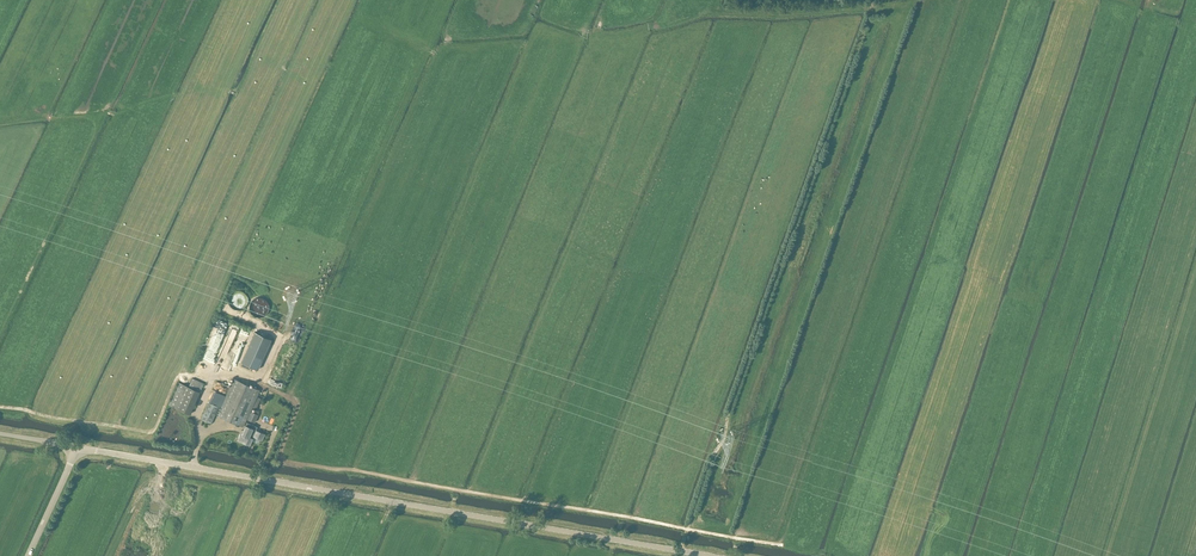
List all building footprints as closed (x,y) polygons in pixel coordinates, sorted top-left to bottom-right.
[(189,387),(200,392),(204,383),(193,378),(189,387)] [(234,378),(221,408),(218,415),(244,427),(260,390),(234,378)] [(200,392),(189,387),(179,382),(169,404),(190,414),(200,392)] [(209,402),(201,418),(211,423),(216,414),(218,415),(221,408),(209,402)] [(258,425),(248,421),(243,433),(241,432),(239,437),(243,439),(243,441),(251,445),(255,437),(254,436),(255,435),(262,438),(265,432),(257,428),(258,425)]
